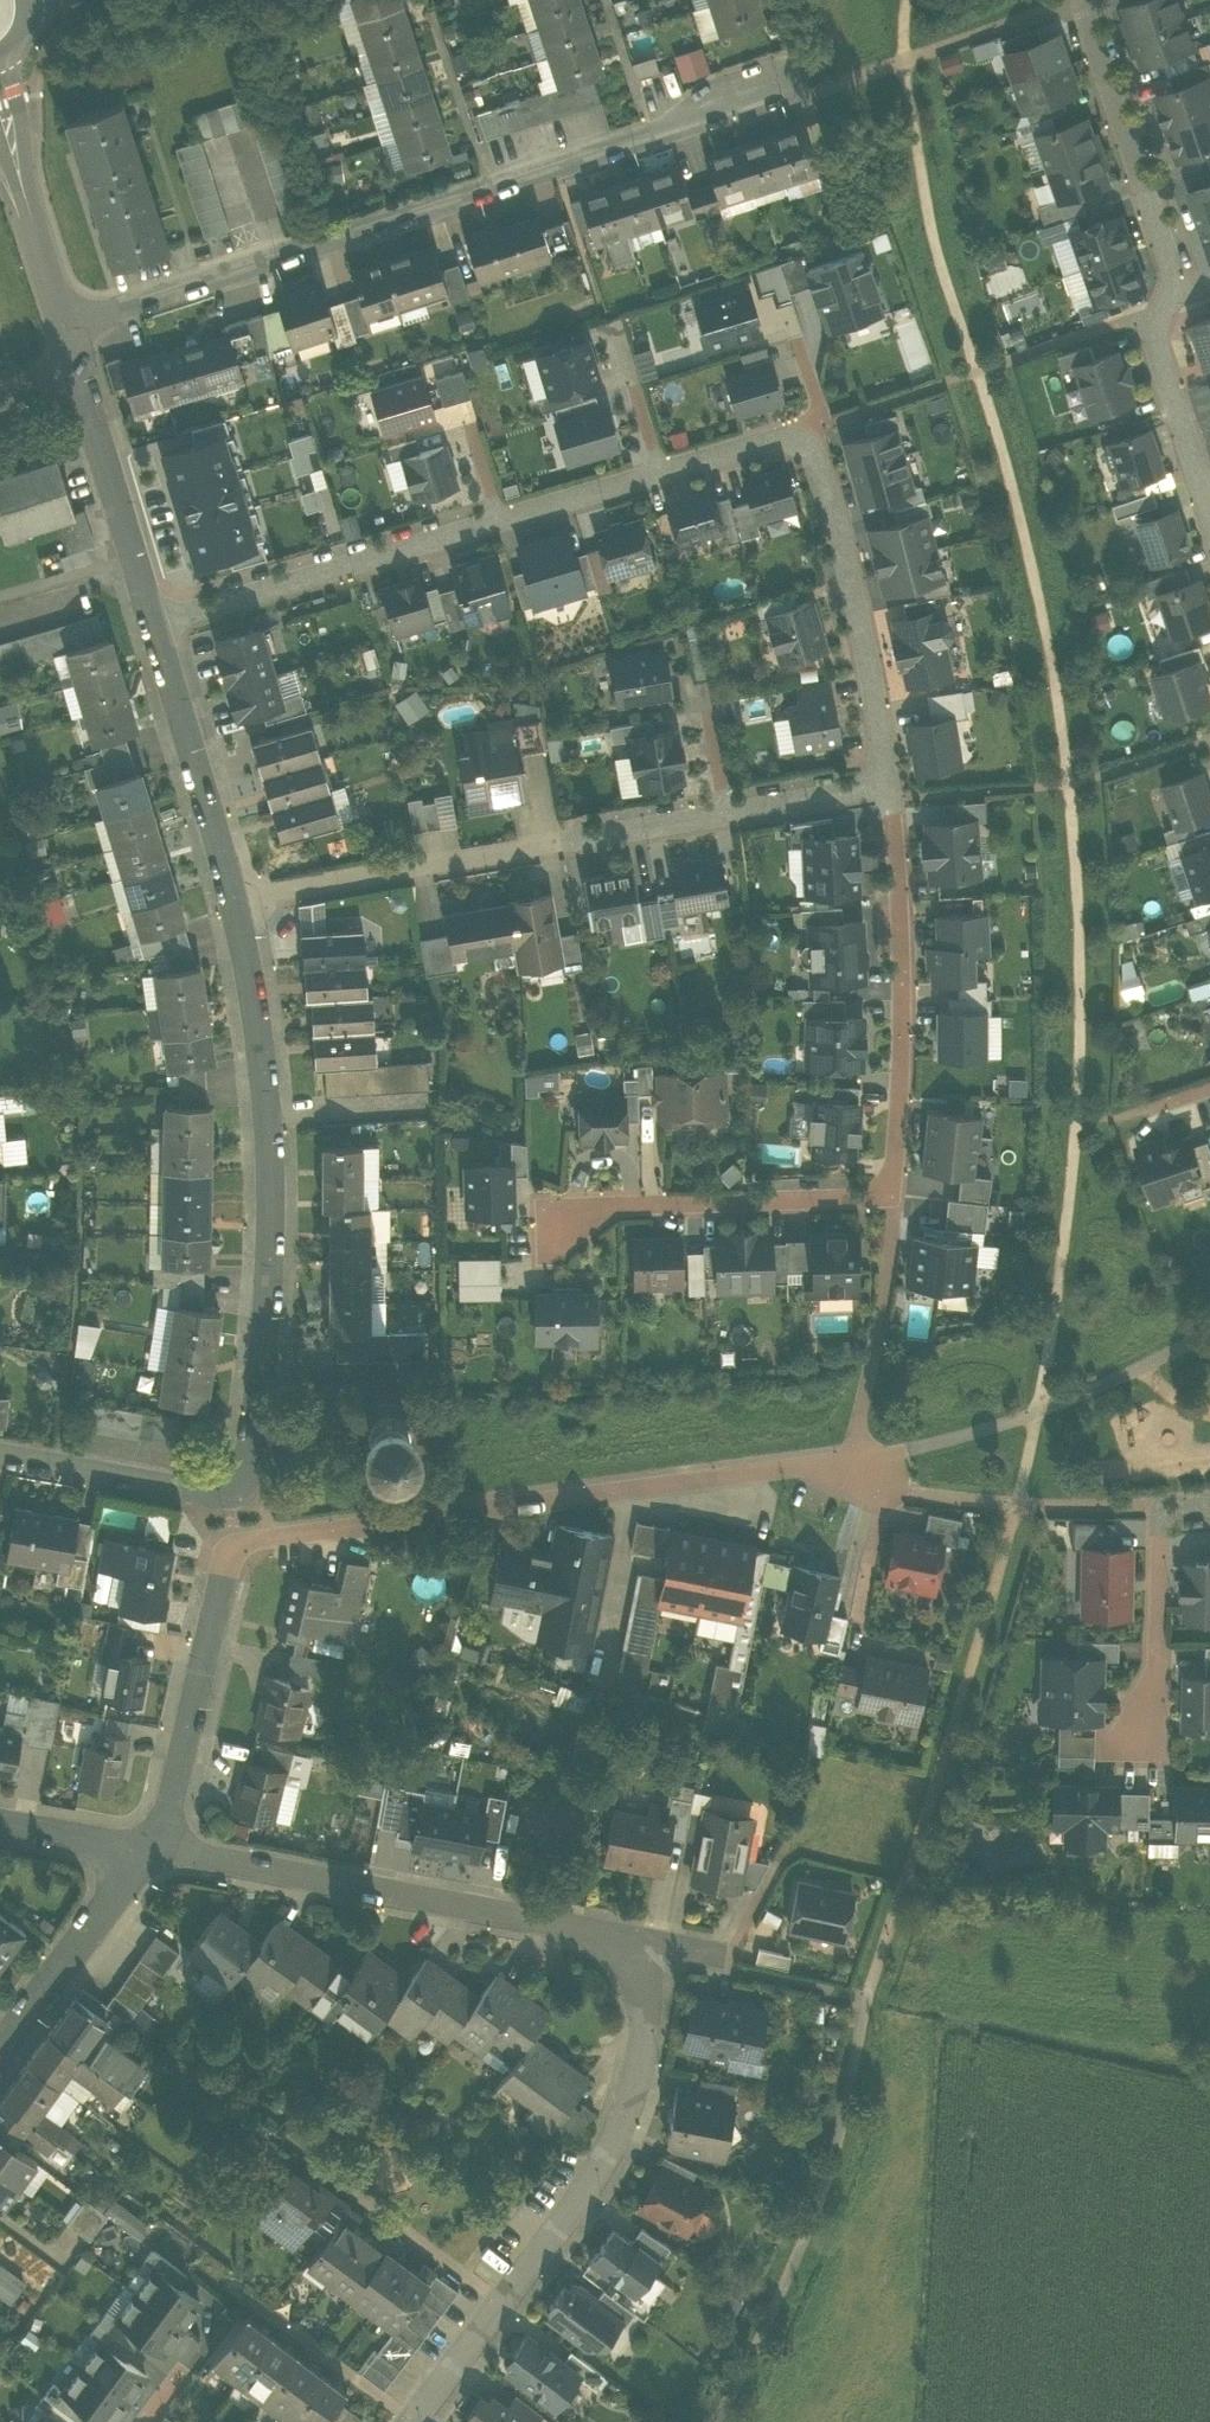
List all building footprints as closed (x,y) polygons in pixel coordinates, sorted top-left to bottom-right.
[(353,0),(335,0),(352,53),(356,51),(369,47),(359,17),(353,0)] [(359,17),(402,3),(401,0),(353,0),(359,17)] [(526,30),(540,25),(532,0),(516,0),(526,30)] [(578,0),(532,0),(540,25),(582,11),(578,0)] [(692,9),(711,2),(710,0),(689,0),(692,9)] [(757,0),(719,0),(711,2),(721,32),(763,19),(757,0)] [(1134,36),(1185,19),(1178,0),(1142,0),(1124,6),(1134,36)] [(711,2),(692,9),(701,39),(721,32),(711,2)] [(359,17),(369,47),(412,33),(402,3),(359,17)] [(592,41),(582,11),(540,25),(550,55),(592,41)] [(1195,48),(1185,19),(1134,36),(1145,66),(1195,48)] [(526,30),(535,59),(550,55),(540,25),(526,30)] [(1003,40),(1007,54),(1043,41),(1038,27),(1003,40)] [(369,47),(378,77),(421,63),(412,33),(369,47)] [(1007,54),(1017,82),(1069,64),(1059,36),(1043,41),(1007,54)] [(602,72),(592,41),(550,55),(559,85),(566,83),(579,79),(592,75),(602,72)] [(710,71),(702,45),(674,54),(682,79),(710,71)] [(369,47),(356,51),(366,81),(378,77),(369,47)] [(450,54),(455,71),(469,67),(463,50),(450,54)] [(538,80),(541,91),(554,87),(559,85),(550,55),(535,59),(542,79),(538,80)] [(1176,89),(1209,78),(1209,61),(1171,75),(1176,89)] [(378,77),(388,107),(431,93),(421,63),(378,77)] [(1079,92),(1069,64),(1017,82),(1027,110),(1062,97),(1079,92)] [(592,75),(579,79),(587,104),(600,100),(592,75)] [(378,77),(366,81),(362,82),(372,112),(388,107),(378,77)] [(1169,127),(1209,113),(1209,80),(1209,78),(1176,89),(1158,96),(1163,111),(1161,112),(1164,122),(1167,122),(1169,127)] [(574,108),(587,104),(579,79),(566,83),(574,108)] [(562,112),(574,108),(566,83),(559,85),(554,87),(562,112)] [(461,91),(467,107),(483,102),(477,86),(461,91)] [(549,116),(562,112),(554,87),(541,91),(549,116)] [(537,121),(549,116),(541,91),(528,95),(537,121)] [(388,107),(398,137),(441,123),(431,93),(388,107)] [(524,125),(537,121),(528,95),(516,99),(524,125)] [(1027,110),(1031,123),(1053,115),(1067,111),(1062,97),(1027,110)] [(238,127),(251,123),(244,99),(231,103),(238,127)] [(511,129),(524,125),(516,99),(503,103),(511,129)] [(66,120),(90,193),(145,175),(121,102),(66,120)] [(226,131),(238,127),(231,103),(218,107),(226,131)] [(499,133),(511,129),(503,103),(491,108),(499,133)] [(213,135),(226,131),(218,107),(205,111),(213,135)] [(388,107),(372,112),(382,142),(383,141),(398,137),(388,107)] [(485,137),(499,133),(491,108),(477,112),(485,137)] [(200,139),(213,135),(205,111),(192,115),(200,139)] [(1169,127),(1180,161),(1207,151),(1209,150),(1209,113),(1169,127)] [(251,123),(255,135),(280,127),(276,115),(251,123)] [(1058,130),(1053,115),(1031,123),(1017,128),(1022,143),(1039,138),(1039,137),(1058,130)] [(802,124),(811,151),(826,147),(819,119),(802,124)] [(1039,138),(1050,168),(1099,151),(1088,120),(1058,130),(1039,137),(1039,138)] [(450,153),(441,123),(398,137),(407,167),(450,153)] [(802,124),(770,135),(786,182),(818,172),(811,151),(802,124)] [(255,135),(259,148),(284,140),(280,127),(255,135)] [(770,135),(738,145),(753,193),(786,182),(770,135)] [(398,137),(383,141),(393,172),(407,167),(398,137)] [(204,152),(200,139),(175,148),(179,160),(204,152)] [(259,148),(263,160),(289,152),(284,140),(259,148)] [(720,204),(753,193),(738,145),(705,156),(714,183),(720,204)] [(833,172),(826,147),(811,151),(818,172),(819,177),(833,172)] [(1110,182),(1099,151),(1050,168),(1060,199),(1080,193),(1110,182)] [(208,164),(204,152),(179,160),(183,173),(208,164)] [(263,160),(268,173),(293,165),(289,152),(263,160)] [(212,177),(208,164),(183,173),(187,185),(212,177)] [(268,173),(272,185),(297,177),(293,165),(268,173)] [(677,165),(645,176),(660,223),(693,213),(686,192),(677,165)] [(168,247),(145,175),(90,193),(113,265),(168,247)] [(645,176),(612,186),(628,234),(660,223),(645,176)] [(216,189),(212,177),(187,185),(191,198),(216,189)] [(272,185),(276,198),(301,190),(297,177),(272,185)] [(714,183),(700,188),(709,213),(722,208),(720,204),(714,183)] [(594,245),(628,234),(612,186),(579,197),(580,200),(589,229),(594,245)] [(1189,193),(1201,227),(1209,224),(1209,186),(1189,193)] [(694,217),(709,213),(700,188),(686,192),(693,213),(694,217)] [(220,202),(216,189),(191,198),(195,210),(220,202)] [(276,198),(280,210),(305,202),(301,190),(276,198)] [(1040,206),(1047,226),(1078,215),(1087,212),(1080,193),(1060,199),(1040,206)] [(571,203),(580,232),(589,229),(580,200),(571,203)] [(225,215),(220,202),(195,210),(199,223),(225,215)] [(278,214),(255,220),(260,237),(283,230),(278,214)] [(229,227),(225,215),(199,223),(203,235),(229,227)] [(465,235),(479,279),(503,271),(502,267),(546,253),(547,257),(550,256),(541,228),(537,215),(486,231),(485,228),(465,235)] [(1083,229),(1078,215),(1047,226),(1042,227),(1047,243),(1074,234),(1074,232),(1083,229)] [(1074,234),(1086,267),(1134,251),(1121,216),(1083,229),(1074,232),(1074,234)] [(547,257),(549,261),(579,251),(569,220),(541,228),(550,256),(547,257)] [(1201,227),(1209,255),(1209,224),(1201,227)] [(433,246),(383,262),(397,304),(444,289),(446,288),(440,269),(433,246)] [(808,269),(806,269),(812,285),(809,286),(810,289),(813,287),(817,299),(816,299),(828,332),(884,313),(868,269),(871,268),(870,265),(868,266),(862,250),(808,269)] [(1086,267),(1097,302),(1098,303),(1121,295),(1146,286),(1134,251),(1086,267)] [(502,267),(503,271),(547,257),(546,253),(502,267)] [(806,269),(808,269),(803,254),(779,262),(789,293),(809,286),(812,285),(806,269)] [(366,314),(397,304),(383,262),(352,272),(359,294),(366,314)] [(772,291),(776,305),(791,300),(789,293),(779,262),(764,267),(772,291)] [(444,289),(449,304),(469,297),(458,263),(440,269),(446,288),(444,289)] [(772,291),(764,267),(751,271),(759,296),(772,291)] [(1097,302),(1086,267),(1068,273),(1080,308),(1097,302)] [(282,307),(294,344),(333,332),(334,331),(326,305),(318,282),(278,295),(282,307)] [(700,330),(705,348),(756,333),(752,317),(756,316),(747,288),(696,303),(704,329),(700,330)] [(359,294),(343,300),(354,334),(371,329),(366,314),(359,294)] [(1125,309),(1121,295),(1098,303),(1097,302),(1080,308),(1085,323),(1125,309)] [(356,339),(354,334),(343,300),(326,305),(334,331),(333,332),(337,345),(356,339)] [(282,307),(263,313),(270,356),(295,348),(294,344),(282,307)] [(237,365),(270,356),(263,313),(225,324),(227,333),(237,365)] [(1206,368),(1209,367),(1209,318),(1192,324),(1206,368)] [(186,346),(154,356),(166,397),(211,383),(213,389),(241,381),(237,365),(227,333),(198,342),(200,349),(188,353),(186,346)] [(579,385),(598,380),(586,340),(538,354),(549,393),(550,394),(579,385)] [(198,342),(186,346),(188,353),(200,349),(198,342)] [(1059,355),(1064,369),(1077,365),(1077,364),(1095,358),(1091,344),(1059,355)] [(1093,411),(1094,416),(1135,402),(1118,351),(1095,358),(1077,364),(1077,365),(1088,396),(1088,397),(1088,402),(1089,407),(1093,410),(1092,411),(1093,411)] [(168,403),(166,397),(154,356),(153,354),(122,363),(128,385),(137,414),(168,405),(168,403)] [(106,362),(114,389),(128,385),(122,363),(120,358),(106,362)] [(726,378),(736,413),(781,399),(771,365),(726,378)] [(435,378),(443,405),(470,397),(462,370),(435,378)] [(371,391),(383,431),(434,416),(422,376),(371,391)] [(166,397),(168,403),(213,389),(211,383),(166,397)] [(583,399),(579,385),(550,394),(549,393),(538,396),(542,411),(554,407),(583,399)] [(559,422),(600,409),(596,395),(583,399),(554,407),(559,422)] [(555,423),(567,461),(618,445),(607,407),(600,409),(559,422),(555,423)] [(864,422),(868,437),(895,429),(896,430),(900,429),(896,413),(864,422)] [(191,429),(195,442),(222,435),(222,436),(229,434),(224,419),(191,429)] [(845,443),(861,502),(884,496),(912,488),(911,487),(896,430),(895,429),(868,437),(845,443)] [(1118,464),(1125,485),(1165,472),(1151,429),(1111,442),(1113,448),(1108,450),(1113,466),(1118,464)] [(285,437),(295,471),(312,466),(306,447),(314,445),(310,430),(285,437)] [(169,477),(173,490),(233,472),(222,436),(222,435),(195,442),(162,452),(170,477),(169,477)] [(392,460),(404,456),(419,452),(415,438),(388,446),(392,460)] [(455,487),(443,445),(419,452),(404,456),(408,470),(405,471),(409,485),(412,484),(416,498),(455,487)] [(315,447),(308,448),(314,467),(295,473),(307,513),(325,507),(330,524),(338,521),(315,447)] [(0,472),(0,515),(2,522),(6,534),(57,517),(75,512),(56,454),(0,472)] [(750,500),(755,519),(756,519),(795,507),(783,468),(744,480),(750,500)] [(173,490),(183,526),(243,508),(233,472),(173,490)] [(884,496),(888,509),(925,499),(920,484),(911,487),(912,488),(884,496)] [(666,503),(678,541),(723,528),(724,528),(715,501),(712,489),(666,503)] [(1114,504),(1118,518),(1159,504),(1154,491),(1114,504)] [(742,539),(732,505),(729,496),(715,501),(724,528),(723,528),(728,543),(742,539)] [(750,500),(732,505),(742,539),(760,533),(756,519),(755,519),(750,500)] [(894,509),(897,523),(926,515),(932,514),(928,500),(894,509)] [(188,539),(196,564),(228,554),(255,546),(255,544),(243,508),(183,526),(187,539),(188,539)] [(60,556),(64,568),(91,560),(87,548),(95,545),(83,509),(75,512),(57,517),(68,553),(60,556)] [(1141,522),(1154,562),(1191,550),(1178,510),(1141,522)] [(869,529),(885,593),(913,586),(942,579),(926,515),(897,523),(869,529)] [(600,548),(608,574),(628,568),(629,572),(649,566),(647,563),(651,561),(639,521),(596,534),(600,548)] [(527,569),(537,603),(582,590),(572,555),(566,533),(520,546),(527,569)] [(261,542),(255,544),(255,546),(228,554),(233,568),(266,557),(261,542)] [(596,585),(598,592),(612,588),(608,574),(600,548),(586,552),(596,585)] [(572,555),(582,590),(596,585),(586,552),(572,555)] [(457,586),(468,623),(509,611),(492,554),(451,567),(457,586)] [(1145,580),(1150,597),(1161,594),(1160,592),(1191,581),(1187,567),(1145,580)] [(513,573),(523,607),(537,603),(527,569),(513,573)] [(391,619),(395,633),(433,622),(423,590),(419,576),(382,588),(386,602),(380,604),(385,621),(391,619)] [(913,586),(916,600),(951,592),(947,578),(942,579),(913,586)] [(1175,635),(1209,624),(1209,607),(1201,578),(1191,581),(1160,592),(1161,594),(1175,635)] [(423,590),(433,622),(447,618),(439,591),(437,586),(423,590)] [(447,618),(450,629),(468,623),(457,586),(439,591),(447,618)] [(756,602),(760,616),(769,613),(796,605),(792,591),(756,602)] [(904,604),(907,618),(935,611),(932,597),(904,604)] [(779,646),(784,662),(824,649),(810,601),(796,605),(769,613),(774,629),(769,630),(774,647),(779,646)] [(904,664),(908,683),(929,678),(949,674),(942,639),(945,638),(950,631),(948,623),(941,619),(937,620),(935,611),(907,618),(894,620),(898,639),(897,639),(895,642),(900,663),(902,665),(904,664)] [(96,613),(83,617),(90,643),(104,639),(96,613)] [(78,647),(90,643),(83,617),(70,621),(78,647)] [(67,650),(78,647),(70,621),(57,625),(65,650),(67,650)] [(52,654),(65,650),(57,625),(45,629),(52,654)] [(40,658),(52,654),(45,629),(32,632),(40,658)] [(228,681),(230,686),(273,673),(260,629),(217,642),(220,651),(217,652),(226,681),(228,681)] [(27,662),(40,658),(32,632),(19,636),(27,662)] [(14,665),(27,662),(19,636),(7,640),(14,665)] [(67,650),(77,680),(118,668),(109,637),(104,639),(90,643),(78,647),(67,650)] [(14,665),(7,640),(0,642),(0,664),(2,669),(14,665)] [(1161,659),(1165,672),(1198,661),(1205,659),(1200,646),(1161,659)] [(635,700),(636,703),(655,700),(654,696),(672,693),(664,651),(610,660),(618,703),(635,700)] [(1169,716),(1209,703),(1209,697),(1198,661),(1165,672),(1155,675),(1169,716)] [(77,680),(86,711),(127,698),(118,668),(77,680)] [(959,671),(949,674),(929,678),(931,694),(962,689),(959,671)] [(281,699),(273,673),(230,686),(231,689),(229,689),(236,714),(238,714),(239,716),(262,709),(282,703),(281,699)] [(797,689),(799,703),(832,696),(829,682),(797,689)] [(394,700),(407,720),(428,707),(416,687),(394,700)] [(927,695),(931,722),(952,718),(952,719),(966,716),(962,689),(931,694),(927,695)] [(262,709),(266,723),(307,710),(301,692),(281,699),(282,703),(262,709)] [(788,705),(796,749),(840,741),(832,696),(799,703),(788,705)] [(23,723),(15,697),(0,701),(0,730),(23,723)] [(137,729),(127,698),(86,711),(95,741),(98,740),(124,733),(137,729)] [(511,723),(516,750),(545,745),(544,737),(540,718),(511,723)] [(610,726),(613,741),(632,738),(632,736),(654,732),(652,718),(610,726)] [(910,725),(917,770),(959,763),(952,719),(952,718),(931,722),(910,725)] [(465,783),(470,811),(493,807),(491,794),(510,791),(511,797),(530,793),(525,764),(518,766),(516,750),(511,723),(496,726),(497,728),(465,734),(469,755),(474,754),(476,769),(467,770),(469,783),(465,783)] [(260,756),(265,774),(315,759),(322,758),(316,738),(309,740),(305,725),(252,741),(257,757),(260,756)] [(638,770),(641,787),(683,780),(680,762),(684,762),(681,746),(677,746),(674,729),(654,732),(632,736),(632,738),(635,753),(632,754),(634,770),(638,770)] [(100,746),(102,754),(128,746),(124,733),(98,740),(100,746)] [(104,760),(106,766),(132,759),(128,746),(102,754),(104,760)] [(136,772),(132,759),(106,766),(110,780),(136,772)] [(318,772),(315,759),(265,774),(262,775),(266,789),(270,788),(275,806),(329,790),(329,789),(324,771),(318,772)] [(97,784),(107,815),(149,802),(139,771),(136,772),(110,780),(97,784)] [(1179,825),(1192,821),(1209,815),(1209,794),(1203,773),(1166,785),(1179,825)] [(329,789),(329,790),(335,809),(328,811),(331,823),(339,820),(339,821),(353,818),(344,784),(329,789)] [(340,823),(339,821),(339,820),(331,823),(328,811),(335,809),(329,790),(275,806),(280,823),(276,824),(280,838),(280,840),(340,823)] [(413,831),(441,826),(436,799),(423,801),(422,795),(407,798),(413,831)] [(450,796),(436,799),(441,826),(455,824),(450,796)] [(943,803),(944,822),(974,820),(975,821),(986,820),(985,800),(943,803)] [(107,815),(116,845),(158,832),(149,802),(107,815)] [(789,824),(790,847),(804,846),(804,837),(834,836),(834,832),(831,816),(789,824)] [(930,861),(931,879),(979,875),(976,838),(969,838),(967,822),(975,822),(975,821),(974,820),(944,822),(927,824),(928,842),(923,842),(925,861),(930,861)] [(1165,830),(1170,843),(1180,840),(1197,834),(1192,821),(1179,825),(1165,830)] [(976,838),(975,822),(967,822),(969,838),(976,838)] [(1184,853),(1209,845),(1209,830),(1197,834),(1180,840),(1184,853)] [(116,845),(125,875),(167,862),(158,832),(116,845)] [(804,846),(806,894),(859,892),(856,835),(834,836),(804,837),(804,846)] [(1200,899),(1209,896),(1209,845),(1184,853),(1200,899)] [(674,891),(677,909),(728,900),(721,861),(707,863),(706,857),(683,861),(685,867),(670,870),(674,891)] [(125,875),(134,905),(176,892),(167,862),(125,875)] [(639,900),(633,869),(631,869),(631,870),(584,878),(584,877),(582,878),(590,927),(593,926),(593,925),(639,917),(639,918),(642,918),(639,900)] [(657,897),(662,927),(680,924),(677,909),(674,891),(657,893),(657,897)] [(185,923),(176,892),(134,905),(143,936),(158,931),(183,924),(185,923)] [(57,893),(41,899),(49,921),(65,916),(57,893)] [(551,893),(519,899),(522,921),(512,922),(517,945),(520,964),(559,958),(562,957),(558,934),(551,893)] [(972,897),(973,913),(983,913),(982,896),(972,897)] [(662,927),(657,897),(639,900),(642,918),(645,938),(664,934),(662,927)] [(456,956),(517,945),(512,922),(522,921),(519,899),(509,901),(509,903),(446,914),(449,933),(453,956),(456,956)] [(300,904),(302,931),(326,930),(324,903),(300,904)] [(800,908),(801,924),(810,924),(810,923),(843,921),(842,907),(800,908)] [(1191,933),(1209,927),(1209,912),(1187,920),(1191,933)] [(930,946),(931,982),(957,981),(975,980),(975,979),(974,953),(989,953),(987,913),(983,913),(973,913),(935,915),(937,945),(930,946)] [(811,967),(812,981),(864,979),(862,921),(843,921),(810,923),(810,924),(810,941),(807,941),(808,967),(811,967)] [(158,931),(162,945),(188,937),(183,924),(158,931)] [(306,948),(307,966),(356,963),(364,962),(362,941),(355,942),(355,928),(326,930),(302,931),(303,949),(306,948)] [(561,965),(562,971),(583,967),(577,930),(558,934),(562,957),(559,958),(561,965)] [(424,963),(426,975),(459,969),(456,956),(453,956),(449,933),(419,938),(423,958),(424,963)] [(164,950),(166,957),(191,950),(188,937),(162,945),(164,950)] [(196,966),(191,950),(166,957),(170,970),(196,966)] [(521,972),(561,965),(559,958),(520,964),(521,972)] [(357,975),(356,963),(307,966),(303,966),(304,981),(308,981),(309,999),(311,999),(366,995),(365,975),(357,975)] [(157,971),(161,1004),(204,997),(200,965),(196,966),(170,970),(157,971)] [(957,981),(958,998),(948,998),(948,1012),(984,1012),(984,1013),(990,1013),(990,998),(986,998),(986,978),(975,979),(975,980),(957,981)] [(367,1007),(366,995),(311,999),(312,1015),(316,1015),(317,1032),(373,1029),(372,1007),(367,1007)] [(161,1004),(165,1035),(209,1029),(204,997),(161,1004)] [(808,1016),(844,1017),(844,998),(802,998),(801,1017),(808,1017),(808,1016)] [(940,1056),(984,1056),(984,1013),(984,1012),(948,1012),(940,1012),(940,1056)] [(821,1070),(830,1071),(835,1066),(861,1067),(863,1018),(844,1017),(808,1016),(808,1017),(807,1065),(816,1065),(821,1070)] [(213,1060),(209,1029),(165,1035),(170,1067),(178,1066),(205,1062),(213,1060)] [(374,1047),(373,1029),(317,1032),(318,1049),(314,1049),(315,1066),(315,1067),(326,1066),(340,1065),(355,1064),(369,1063),(368,1048),(374,1047)] [(428,1060),(412,1061),(414,1089),(430,1088),(428,1060)] [(400,1090),(414,1089),(412,1061),(398,1062),(400,1090)] [(178,1066),(179,1079),(206,1077),(205,1062),(178,1066)] [(371,1092),(385,1091),(383,1062),(369,1063),(371,1092)] [(385,1091),(400,1090),(398,1062),(383,1062),(385,1091)] [(356,1093),(371,1092),(369,1063),(355,1064),(356,1093)] [(342,1094),(356,1093),(355,1064),(340,1065),(342,1094)] [(637,1065),(638,1077),(638,1093),(652,1093),(651,1064),(637,1065)] [(327,1094),(342,1094),(340,1065),(326,1066),(327,1094)] [(659,1117),(665,1123),(677,1123),(684,1115),(700,1115),(708,1122),(719,1121),(725,1115),(724,1071),(658,1073),(659,1117)] [(179,1085),(179,1092),(206,1090),(206,1077),(179,1079),(179,1085)] [(639,1120),(638,1093),(638,1077),(624,1078),(624,1097),(625,1121),(639,1120)] [(815,1099),(857,1102),(858,1087),(816,1085),(815,1099)] [(207,1106),(206,1090),(179,1092),(179,1105),(207,1106)] [(0,1094),(0,1110),(23,1108),(21,1092),(0,1094)] [(596,1139),(596,1142),(611,1142),(611,1138),(625,1138),(625,1121),(624,1097),(580,1098),(580,1102),(576,1107),(576,1114),(581,1119),(582,1139),(596,1139)] [(812,1154),(835,1156),(835,1154),(854,1155),(855,1139),(858,1140),(860,1119),(856,1119),(857,1102),(815,1099),(814,1116),(811,1116),(810,1136),(813,1137),(812,1154)] [(166,1105),(165,1137),(210,1138),(210,1106),(207,1106),(179,1105),(166,1105)] [(960,1175),(973,1176),(973,1174),(976,1148),(978,1148),(981,1116),(928,1110),(922,1170),(960,1175)] [(1137,1147),(1156,1203),(1177,1196),(1179,1191),(1182,1185),(1200,1179),(1201,1179),(1194,1157),(1198,1156),(1195,1145),(1192,1136),(1174,1142),(1175,1145),(1168,1147),(1165,1137),(1137,1147)] [(165,1137),(165,1168),(209,1169),(210,1138),(165,1137)] [(3,1157),(21,1156),(20,1139),(2,1140),(3,1157)] [(1209,1185),(1209,1145),(1208,1140),(1195,1145),(1198,1156),(1194,1157),(1201,1179),(1200,1179),(1202,1187),(1204,1187),(1209,1185)] [(513,1165),(513,1175),(527,1174),(526,1143),(511,1141),(512,1165),(513,1165)] [(323,1145),(323,1176),(362,1177),(362,1145),(323,1145)] [(466,1166),(467,1213),(514,1212),(513,1175),(513,1165),(512,1165),(466,1166)] [(165,1168),(164,1200),(209,1201),(209,1169),(165,1168)] [(960,1175),(958,1199),(988,1202),(991,1176),(973,1174),(973,1176),(960,1175)] [(362,1203),(362,1177),(323,1176),(323,1207),(329,1207),(362,1207),(362,1203)] [(1182,1185),(1179,1191),(1184,1193),(1186,1199),(1206,1192),(1204,1187),(1202,1187),(1200,1179),(1182,1185)] [(985,1230),(988,1202),(958,1199),(948,1197),(945,1226),(948,1226),(971,1229),(985,1230)] [(164,1200),(164,1232),(208,1232),(209,1201),(164,1200)] [(371,1207),(362,1207),(329,1207),(329,1238),(371,1238),(371,1207)] [(940,1287),(969,1291),(972,1262),(975,1241),(970,1241),(971,1229),(948,1226),(947,1231),(923,1229),(923,1236),(916,1235),(910,1286),(940,1289),(940,1287)] [(975,1241),(972,1262),(996,1265),(998,1244),(983,1242),(985,1230),(971,1229),(970,1241),(975,1241)] [(718,1288),(747,1287),(747,1282),(771,1281),(770,1242),(770,1234),(754,1234),(754,1231),(732,1232),(733,1235),(717,1236),(717,1243),(718,1275),(718,1288)] [(813,1270),(814,1292),(857,1290),(856,1263),(858,1263),(857,1233),(844,1234),(844,1231),(827,1232),(827,1234),(814,1235),(814,1234),(812,1234),(813,1270)] [(208,1264),(208,1232),(164,1232),(163,1264),(177,1264),(205,1264),(208,1264)] [(786,1235),(786,1241),(787,1271),(805,1271),(813,1270),(812,1234),(786,1235)] [(634,1238),(635,1285),(682,1283),(681,1237),(634,1238)] [(371,1243),(371,1238),(329,1238),(329,1269),(371,1269),(371,1243)] [(787,1281),(787,1271),(786,1241),(770,1242),(771,1281),(787,1281)] [(704,1275),(718,1275),(717,1243),(703,1244),(704,1275)] [(688,1253),(689,1274),(703,1274),(703,1253),(688,1253)] [(459,1280),(500,1279),(500,1256),(458,1257),(459,1280)] [(177,1264),(177,1278),(205,1279),(205,1264),(177,1264)] [(371,1300),(371,1269),(329,1269),(329,1300),(371,1300)] [(806,1292),(814,1292),(813,1270),(805,1271),(806,1292)] [(689,1274),(690,1293),(704,1292),(703,1274),(689,1274)] [(177,1284),(177,1291),(204,1292),(205,1279),(177,1278),(177,1284)] [(500,1279),(459,1280),(459,1297),(500,1296),(500,1279)] [(537,1339),(595,1338),(595,1292),(568,1292),(568,1290),(556,1290),(556,1293),(536,1293),(537,1339)] [(204,1309),(204,1292),(177,1291),(177,1305),(204,1309)] [(370,1331),(371,1300),(329,1300),(329,1331),(337,1331),(352,1331),(366,1331),(370,1331)] [(176,1305),(171,1337),(215,1343),(220,1312),(204,1309),(177,1305),(176,1305)] [(78,1319),(73,1351),(93,1354),(97,1322),(78,1319)] [(337,1360),(352,1360),(352,1331),(337,1331),(337,1350),(337,1360)] [(366,1331),(352,1331),(352,1360),(366,1360),(366,1331)] [(370,1331),(366,1331),(366,1360),(380,1360),(380,1331),(370,1331)] [(394,1331),(380,1331),(380,1360),(395,1360),(394,1331)] [(409,1331),(394,1331),(395,1360),(409,1360),(409,1331)] [(424,1331),(409,1331),(409,1360),(424,1360),(424,1350),(424,1331)] [(171,1337),(167,1368),(210,1375),(215,1343),(171,1337)] [(205,1405),(210,1375),(167,1368),(162,1399),(205,1405)] [(85,1428),(99,1430),(104,1404),(90,1402),(85,1428)] [(367,1418),(366,1427),(369,1436),(374,1443),(382,1447),(391,1448),(399,1446),(406,1441),(411,1433),(412,1424),(410,1415),(404,1408),(396,1404),(388,1403),(379,1405),(372,1410),(367,1418)] [(117,1407),(104,1404),(99,1430),(112,1433),(117,1407)] [(130,1409),(117,1407),(112,1433),(125,1435),(130,1409)] [(143,1412),(130,1409),(125,1435),(138,1438),(143,1412)] [(156,1414),(143,1412),(138,1438),(151,1440),(156,1414)] [(169,1417),(156,1414),(151,1440),(164,1442),(169,1417)] [(183,1419),(169,1417),(164,1442),(178,1445),(183,1419)] [(356,1473),(358,1497),(371,1496),(369,1472),(356,1473)] [(6,1557),(59,1567),(70,1569),(72,1555),(79,1520),(79,1517),(15,1506),(6,1557)] [(942,1542),(956,1545),(962,1518),(929,1512),(923,1537),(943,1541),(942,1542)] [(72,1555),(87,1557),(94,1523),(79,1520),(72,1555)] [(631,1549),(664,1555),(665,1550),(669,1527),(636,1520),(631,1549)] [(1083,1547),(1114,1548),(1115,1521),(1072,1520),(1072,1547),(1083,1547)] [(536,1640),(588,1650),(611,1535),(559,1524),(553,1558),(537,1555),(538,1549),(500,1541),(496,1565),(490,1593),(489,1600),(504,1603),(501,1618),(525,1636),(536,1638),(536,1640)] [(661,1599),(699,1607),(737,1615),(738,1615),(751,1546),(675,1531),(670,1551),(669,1558),(665,1578),(662,1593),(661,1599)] [(893,1580),(933,1588),(942,1542),(943,1541),(923,1537),(896,1532),(887,1578),(890,1579),(889,1581),(893,1582),(893,1580)] [(125,1608),(165,1615),(169,1598),(163,1597),(171,1551),(105,1538),(100,1566),(132,1572),(125,1608)] [(733,1637),(727,1663),(744,1667),(762,1581),(766,1558),(768,1549),(751,1546),(738,1615),(737,1615),(733,1637)] [(1082,1613),(1129,1615),(1131,1548),(1114,1548),(1083,1547),(1082,1613)] [(87,1557),(72,1555),(70,1569),(59,1567),(56,1581),(82,1586),(84,1572),(87,1557)] [(339,1574),(363,1580),(367,1564),(343,1558),(339,1574)] [(791,1588),(796,1566),(766,1558),(762,1581),(791,1588)] [(467,1588),(490,1593),(496,1565),(476,1561),(467,1588)] [(1205,1621),(1208,1617),(1208,1616),(1209,1616),(1209,1567),(1209,1562),(1198,1561),(1198,1567),(1189,1567),(1188,1581),(1185,1581),(1184,1593),(1188,1593),(1187,1616),(1196,1616),(1196,1617),(1199,1620),(1205,1621)] [(821,1636),(824,1637),(829,1611),(838,1576),(796,1566),(791,1588),(782,1627),(783,1627),(786,1618),(823,1627),(820,1636),(821,1636)] [(638,1588),(662,1593),(665,1578),(641,1573),(638,1588)] [(278,1636),(309,1643),(312,1630),(341,1637),(349,1601),(358,1603),(363,1580),(339,1574),(336,1588),(293,1578),(284,1616),(283,1615),(278,1636)] [(465,1595),(489,1600),(490,1593),(467,1588),(465,1595)] [(662,1593),(638,1588),(624,1657),(648,1662),(661,1599),(662,1593)] [(733,1637),(737,1615),(699,1607),(694,1629),(733,1637)] [(819,1646),(839,1651),(847,1616),(829,1611),(824,1637),(821,1636),(819,1646)] [(783,1627),(820,1636),(823,1627),(786,1618),(783,1627)] [(111,1649),(129,1652),(134,1625),(109,1620),(103,1649),(111,1651),(111,1649)] [(1102,1658),(1118,1658),(1118,1640),(1076,1639),(1076,1656),(1102,1657),(1102,1658)] [(102,1694),(138,1701),(147,1656),(129,1652),(111,1649),(111,1651),(102,1694)] [(291,1668),(319,1673),(321,1659),(294,1654),(291,1668)] [(893,1717),(916,1721),(927,1666),(893,1659),(891,1658),(891,1661),(879,1659),(880,1656),(878,1656),(867,1654),(864,1666),(859,1694),(857,1705),(878,1709),(876,1715),(892,1719),(893,1717)] [(1094,1718),(1100,1718),(1102,1658),(1102,1657),(1076,1656),(1043,1655),(1042,1697),(1048,1697),(1048,1717),(1059,1717),(1094,1718)] [(622,1667),(646,1672),(648,1662),(624,1657),(622,1667)] [(730,1738),(744,1667),(727,1663),(721,1662),(714,1697),(709,1696),(703,1728),(702,1729),(730,1738)] [(836,1690),(859,1694),(864,1666),(841,1662),(836,1690)] [(1209,1728),(1209,1676),(1207,1675),(1187,1675),(1186,1727),(1209,1728)] [(260,1724),(287,1730),(290,1717),(305,1715),(309,1700),(307,1699),(310,1689),(289,1684),(290,1680),(269,1676),(264,1697),(266,1697),(260,1724)] [(592,1694),(560,1683),(554,1702),(585,1713),(592,1694)] [(44,1743),(51,1744),(58,1707),(60,1699),(37,1695),(33,1714),(49,1717),(44,1743)] [(5,1708),(1,1729),(21,1733),(25,1711),(5,1708)] [(28,1740),(44,1743),(49,1717),(33,1714),(28,1740)] [(290,1717),(287,1730),(301,1734),(305,1715),(290,1717)] [(102,1730),(127,1735),(130,1720),(104,1716),(102,1730)] [(1059,1717),(1059,1724),(1071,1724),(1071,1730),(1093,1730),(1094,1718),(1059,1717)] [(1059,1724),(1058,1753),(1092,1753),(1093,1730),(1071,1730),(1071,1724),(1059,1724)] [(21,1733),(1,1729),(0,1729),(0,1763),(15,1766),(21,1733)] [(79,1783),(111,1789),(114,1771),(121,1772),(127,1735),(102,1730),(99,1745),(86,1743),(79,1783)] [(283,1769),(289,1771),(294,1751),(262,1745),(258,1763),(283,1769)] [(1057,1764),(1092,1765),(1092,1753),(1058,1753),(1057,1764)] [(233,1808),(270,1817),(283,1769),(258,1763),(248,1760),(241,1787),(238,1786),(233,1808)] [(15,1771),(15,1766),(0,1763),(0,1768),(15,1771)] [(380,1824),(396,1827),(404,1785),(405,1785),(388,1782),(380,1824)] [(1066,1840),(1102,1841),(1103,1823),(1116,1824),(1117,1790),(1117,1785),(1054,1783),(1053,1822),(1066,1823),(1066,1840)] [(425,1789),(405,1785),(404,1785),(396,1827),(395,1834),(413,1838),(421,1800),(423,1800),(425,1789)] [(412,1846),(444,1852),(453,1806),(456,1792),(456,1791),(425,1785),(425,1789),(423,1800),(421,1800),(413,1838),(412,1846)] [(1178,1786),(1178,1785),(1177,1785),(1176,1787),(1177,1787),(1177,1815),(1176,1832),(1175,1834),(1177,1834),(1177,1833),(1178,1833),(1209,1834),(1209,1787),(1178,1786)] [(1116,1824),(1148,1825),(1148,1814),(1149,1790),(1117,1790),(1116,1824)] [(487,1798),(456,1792),(453,1806),(485,1812),(487,1798)] [(487,1798),(485,1812),(486,1812),(482,1835),(498,1838),(506,1796),(488,1793),(487,1798)] [(665,1834),(684,1838),(690,1808),(692,1799),(671,1795),(669,1804),(671,1804),(665,1834)] [(609,1859),(659,1869),(665,1834),(671,1804),(669,1804),(649,1800),(646,1815),(618,1810),(609,1859)] [(485,1812),(453,1806),(444,1852),(477,1858),(482,1835),(486,1812),(485,1812)] [(704,1811),(690,1808),(684,1838),(698,1840),(704,1811)] [(692,1875),(738,1884),(739,1882),(744,1856),(751,1819),(704,1809),(704,1811),(698,1840),(692,1875)] [(1147,1848),(1177,1848),(1178,1833),(1177,1833),(1177,1834),(1175,1834),(1176,1832),(1177,1815),(1148,1814),(1148,1825),(1147,1848)] [(739,1882),(755,1886),(768,1861),(744,1856),(739,1882)] [(814,1929),(844,1935),(853,1892),(799,1881),(790,1926),(813,1931),(814,1929)] [(229,1980),(237,1970),(259,1940),(218,1910),(189,1950),(229,1980)] [(25,1930),(0,1912),(0,1964),(25,1930)] [(309,2001),(310,1999),(337,1962),(303,1937),(302,1939),(288,1929),(290,1927),(276,1917),(259,1940),(237,1970),(272,1996),(283,1981),(309,2001)] [(155,1932),(139,1956),(163,1972),(179,1949),(155,1932)] [(757,1944),(755,1957),(786,1962),(788,1950),(757,1944)] [(374,2025),(384,2011),(408,1979),(366,1948),(349,1971),(337,1962),(310,1999),(330,2014),(341,2000),(374,2025)] [(137,2008),(163,1972),(139,1956),(114,1992),(137,2008)] [(408,1979),(417,1987),(435,1963),(425,1956),(408,1979)] [(447,2037),(454,2028),(478,1996),(478,1995),(450,1975),(448,1978),(434,1968),(437,1964),(435,1963),(417,1987),(408,1979),(384,2011),(403,2025),(413,2011),(420,2017),(447,2037)] [(448,1978),(450,1975),(437,1964),(434,1968),(448,1978)] [(478,1996),(488,2004),(504,1981),(495,1974),(478,1995),(478,1996)] [(491,2033),(518,2054),(531,2036),(548,2013),(520,1993),(518,1996),(505,1986),(507,1983),(504,1981),(488,2004),(478,1996),(454,2028),(472,2042),(483,2027),(491,2033)] [(518,1996),(520,1993),(507,1983),(505,1986),(518,1996)] [(76,1996),(106,2018),(113,2008),(104,2002),(83,1986),(76,1996)] [(113,2008),(128,2020),(137,2008),(114,1992),(113,1991),(104,2002),(113,2008)] [(76,1996),(50,2030),(80,2053),(91,2039),(106,2018),(76,1996)] [(711,2057),(727,2060),(726,2065),(751,2070),(755,2048),(763,2009),(749,2007),(751,2001),(729,1997),(728,2003),(694,1997),(685,2042),(713,2047),(711,2057)] [(410,2030),(420,2017),(413,2011),(403,2025),(410,2030)] [(481,2048),(491,2033),(483,2027),(472,2042),(481,2048)] [(100,2089),(111,2075),(88,2059),(80,2053),(50,2030),(28,2060),(59,2083),(70,2068),(100,2090),(100,2089)] [(583,2074),(531,2036),(518,2054),(501,2077),(531,2099),(528,2104),(521,2113),(543,2129),(545,2126),(565,2099),(583,2074)] [(80,2053),(88,2059),(100,2043),(98,2044),(91,2039),(80,2053)] [(141,2062),(110,2039),(100,2043),(88,2059),(111,2075),(124,2085),(141,2062)] [(755,2048),(751,2070),(760,2071),(764,2050),(755,2048)] [(28,2060),(17,2075),(49,2098),(59,2083),(28,2060)] [(41,2108),(49,2098),(17,2075),(0,2098),(32,2121),(41,2108)] [(100,2089),(124,2107),(134,2093),(124,2085),(111,2075),(100,2089)] [(697,2090),(732,2096),(735,2081),(700,2075),(697,2090)] [(497,2081),(528,2104),(531,2099),(501,2077),(497,2081)] [(695,2149),(723,2154),(727,2135),(730,2135),(740,2128),(733,2117),(730,2116),(734,2097),(732,2096),(697,2090),(677,2086),(667,2138),(696,2143),(695,2149)] [(23,2133),(32,2121),(0,2098),(0,2132),(15,2143),(23,2133)] [(556,2134),(562,2126),(576,2107),(575,2107),(565,2099),(545,2126),(556,2134)] [(579,2100),(575,2107),(576,2107),(562,2126),(573,2134),(591,2109),(579,2100)] [(50,2116),(41,2108),(32,2121),(41,2128),(50,2116)] [(41,2128),(56,2139),(61,2143),(70,2130),(65,2127),(50,2116),(41,2128)] [(41,2128),(32,2121),(23,2133),(48,2151),(56,2139),(41,2128)] [(19,2183),(37,2160),(15,2143),(15,2144),(0,2133),(0,2169),(19,2183)] [(52,2155),(61,2143),(56,2139),(48,2151),(52,2155)] [(660,2166),(689,2181),(696,2168),(662,2151),(655,2165),(659,2168),(660,2166)] [(289,2215),(321,2239),(347,2205),(292,2164),(291,2166),(285,2166),(277,2176),(279,2182),(255,2213),(278,2230),(289,2215)] [(662,2219),(670,2223),(675,2222),(677,2223),(685,2208),(693,2212),(705,2189),(689,2181),(660,2166),(659,2168),(640,2204),(660,2214),(662,2219)] [(19,2183),(0,2169),(0,2207),(1,2208),(19,2183)] [(67,2221),(90,2238),(108,2214),(85,2197),(67,2221)] [(360,2214),(347,2205),(321,2239),(307,2258),(329,2275),(362,2231),(352,2224),(360,2214)] [(685,2208),(677,2223),(686,2227),(693,2212),(685,2208)] [(637,2240),(658,2256),(668,2242),(639,2223),(629,2237),(635,2242),(637,2240)] [(589,2258),(634,2291),(658,2256),(637,2240),(635,2242),(629,2237),(612,2225),(589,2258)] [(329,2275),(351,2291),(391,2238),(379,2229),(372,2238),(362,2231),(329,2275)] [(351,2291),(373,2307),(405,2263),(396,2256),(403,2247),(391,2238),(351,2291)] [(155,2268),(164,2255),(152,2247),(143,2259),(154,2267),(155,2268)] [(164,2255),(155,2268),(178,2285),(186,2273),(164,2255)] [(415,2271),(405,2263),(373,2307),(395,2324),(401,2316),(418,2293),(426,2283),(435,2271),(422,2261),(415,2271)] [(10,2299),(24,2281),(5,2267),(0,2273),(0,2291),(10,2299)] [(181,2326),(200,2301),(178,2285),(155,2268),(154,2267),(136,2291),(181,2326)] [(435,2271),(426,2283),(449,2300),(458,2287),(435,2271)] [(548,2314),(586,2343),(603,2340),(612,2328),(606,2324),(614,2314),(620,2318),(621,2317),(595,2298),(572,2281),(567,2288),(564,2285),(549,2304),(553,2307),(548,2314)] [(426,2283),(418,2293),(441,2310),(449,2300),(426,2283)] [(620,2318),(624,2321),(634,2309),(603,2286),(595,2298),(621,2317),(620,2318)] [(181,2326),(136,2291),(118,2316),(118,2317),(141,2334),(163,2350),(181,2326)] [(418,2293),(401,2316),(424,2333),(441,2310),(418,2293)] [(98,2320),(109,2328),(118,2317),(118,2316),(107,2308),(98,2320)] [(216,2356),(240,2375),(272,2333),(247,2314),(242,2321),(216,2356)] [(606,2324),(612,2328),(620,2318),(614,2314),(606,2324)] [(395,2324),(393,2327),(416,2344),(424,2333),(401,2316),(395,2324)] [(141,2334),(118,2317),(109,2328),(133,2346),(141,2334)] [(100,2340),(101,2340),(109,2328),(98,2320),(89,2332),(100,2340)] [(393,2327),(385,2337),(408,2354),(416,2344),(393,2327)] [(133,2346),(109,2328),(101,2340),(124,2358),(133,2346)] [(240,2375),(265,2393),(296,2351),(272,2333),(240,2375)] [(507,2368),(555,2404),(561,2396),(559,2388),(564,2381),(573,2380),(578,2373),(579,2372),(562,2360),(527,2333),(514,2351),(517,2354),(507,2368)] [(385,2337),(377,2348),(400,2365),(408,2354),(385,2337)] [(100,2340),(82,2365),(127,2398),(146,2374),(124,2358),(101,2340),(100,2340)] [(377,2348),(369,2358),(392,2375),(400,2365),(377,2348)] [(578,2373),(595,2387),(605,2374),(570,2348),(562,2360),(579,2372),(578,2373)] [(265,2393),(290,2411),(321,2370),(296,2351),(265,2393)] [(211,2362),(236,2380),(240,2375),(216,2356),(211,2362)] [(384,2386),(392,2375),(369,2358),(361,2369),(384,2386)] [(127,2398),(82,2365),(64,2388),(63,2389),(64,2389),(87,2407),(108,2421),(109,2421),(127,2398)] [(321,2370),(290,2411),(304,2421),(321,2421),(322,2421),(330,2410),(338,2399),(346,2388),(321,2370)] [(236,2380),(261,2399),(265,2393),(240,2375),(236,2380)] [(55,2401),(64,2389),(63,2389),(64,2388),(53,2380),(44,2393),(55,2401)] [(559,2388),(561,2396),(568,2395),(573,2388),(573,2380),(564,2381),(559,2388)] [(64,2389),(55,2401),(78,2418),(87,2407),(64,2389)] [(35,2404),(48,2414),(48,2413),(60,2421),(75,2421),(78,2418),(55,2401),(44,2393),(35,2404)] [(261,2399),(286,2417),(290,2411),(265,2393),(261,2399)] [(492,2393),(488,2398),(497,2406),(502,2400),(492,2393)] [(531,2421),(535,2421),(542,2412),(516,2393),(507,2404),(531,2421)] [(502,2400),(497,2406),(488,2398),(482,2394),(467,2414),(472,2419),(477,2421),(531,2421),(507,2404),(502,2400)] [(330,2410),(346,2421),(356,2421),(360,2416),(338,2399),(330,2410)] [(322,2421),(346,2421),(330,2410),(322,2421)] [(292,2421),(304,2421),(290,2411),(286,2417),(292,2421)] [(42,2421),(60,2421),(48,2413),(48,2414),(42,2421)]
